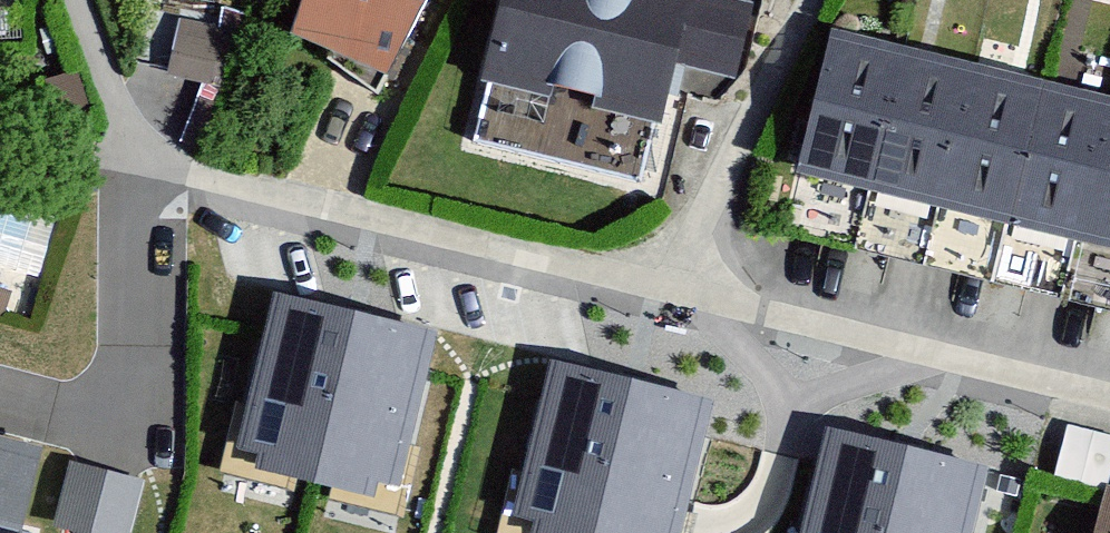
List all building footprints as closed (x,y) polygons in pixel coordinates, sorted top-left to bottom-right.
[(291,48),(392,69),(421,0),(307,0),(291,48)] [(664,0),(501,0),(479,93),(657,135),(672,76),(737,92),(754,21),(664,0)] [(177,18),(170,74),(220,80),(227,25),(177,18)] [(902,62),(832,46),(799,184),(869,201),(902,62)] [(973,79),(902,62),(869,201),(940,218),(973,79)] [(1036,94),(973,79),(940,218),(1003,233),(1036,94)] [(1108,111),(1036,94),(1003,233),(1075,250),(1108,111)] [(1108,111),(1075,250),(1109,258),(1109,111),(1108,111)] [(431,335),(276,297),(240,443),(263,449),(259,463),(369,491),(374,472),(395,478),(431,335)] [(555,363),(519,509),(542,515),(538,530),(552,532),(677,532),(710,402),(555,363)] [(832,430),(806,532),(970,532),(986,468),(832,430)] [(0,439),(0,532),(20,532),(41,450),(0,439)] [(69,461),(52,526),(79,532),(128,532),(142,481),(69,461)] [(1092,532),(1109,532),(1109,477),(1104,476),(1092,532)]
